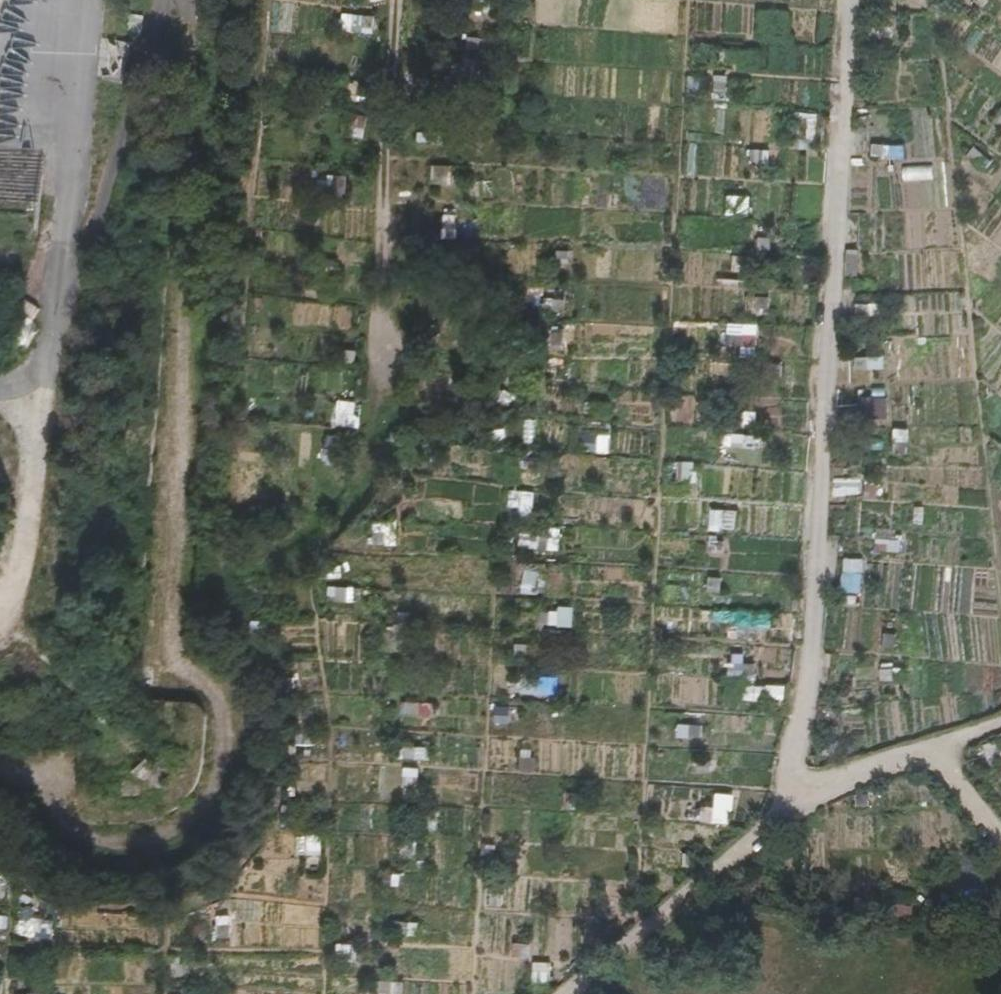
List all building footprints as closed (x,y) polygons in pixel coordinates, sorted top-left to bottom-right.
[(365,28),(364,13),(347,14),(348,29),(365,28)] [(726,99),(727,74),(714,73),(713,98),(726,99)] [(1000,111),(993,120),(1000,127),(1000,111)] [(806,113),(802,137),(812,139),(817,115),(806,113)] [(975,146),(966,155),(982,171),(991,162),(975,146)] [(45,155),(0,153),(0,205),(39,212),(45,155)] [(433,162),(431,182),(452,184),(454,164),(433,162)] [(933,165),(903,167),(904,181),(933,180),(933,165)] [(749,215),(750,194),(727,193),(726,214),(749,215)] [(859,249),(846,249),(845,275),(858,276),(859,249)] [(880,315),(880,303),(857,303),(857,315),(880,315)] [(731,334),(731,346),(755,345),(755,333),(731,334)] [(855,370),(884,369),(883,355),(855,356),(855,370)] [(885,398),(862,398),(862,406),(862,419),(885,419),(885,398)] [(337,400),(336,425),(355,426),(356,401),(337,400)] [(581,450),(609,452),(611,432),(583,430),(581,450)] [(730,433),(729,446),(756,448),(756,435),(730,433)] [(907,453),(907,441),(895,441),(894,453),(907,453)] [(696,482),(695,461),(676,462),(676,483),(696,482)] [(862,495),(887,496),(888,480),(863,479),(862,495)] [(507,518),(532,519),(533,490),(508,489),(507,518)] [(736,531),(737,509),(710,508),(710,530),(736,531)] [(394,519),(372,523),(375,545),(398,541),(394,519)] [(520,529),(519,548),(560,550),(561,531),(520,529)] [(841,592),(861,593),(863,558),(843,558),(841,592)] [(524,565),(522,592),(537,593),(539,565),(524,565)] [(328,585),(328,599),(354,600),(355,586),(328,585)] [(549,608),(548,624),(572,626),(572,610),(549,608)] [(906,668),(881,666),(880,680),(906,681),(906,668)] [(785,701),(785,684),(754,685),(755,702),(785,701)] [(163,819),(198,782),(205,720),(201,709),(183,703),(178,703),(133,699),(124,698),(122,720),(115,729),(111,734),(79,742),(79,752),(78,806),(84,820),(100,825),(128,824),(163,819)] [(699,737),(700,724),(674,723),(674,736),(699,737)] [(428,745),(403,746),(404,760),(429,759),(428,745)] [(320,836),(297,835),(296,853),(319,854),(320,836)] [(4,897),(11,873),(0,870),(0,896),(4,897)] [(21,912),(18,931),(48,937),(52,918),(21,912)] [(8,928),(9,914),(0,913),(0,927),(8,928)] [(417,936),(418,922),(397,921),(396,935),(417,936)] [(336,961),(356,962),(357,944),(337,943),(336,961)] [(533,961),(532,982),(549,982),(549,961),(533,961)]
